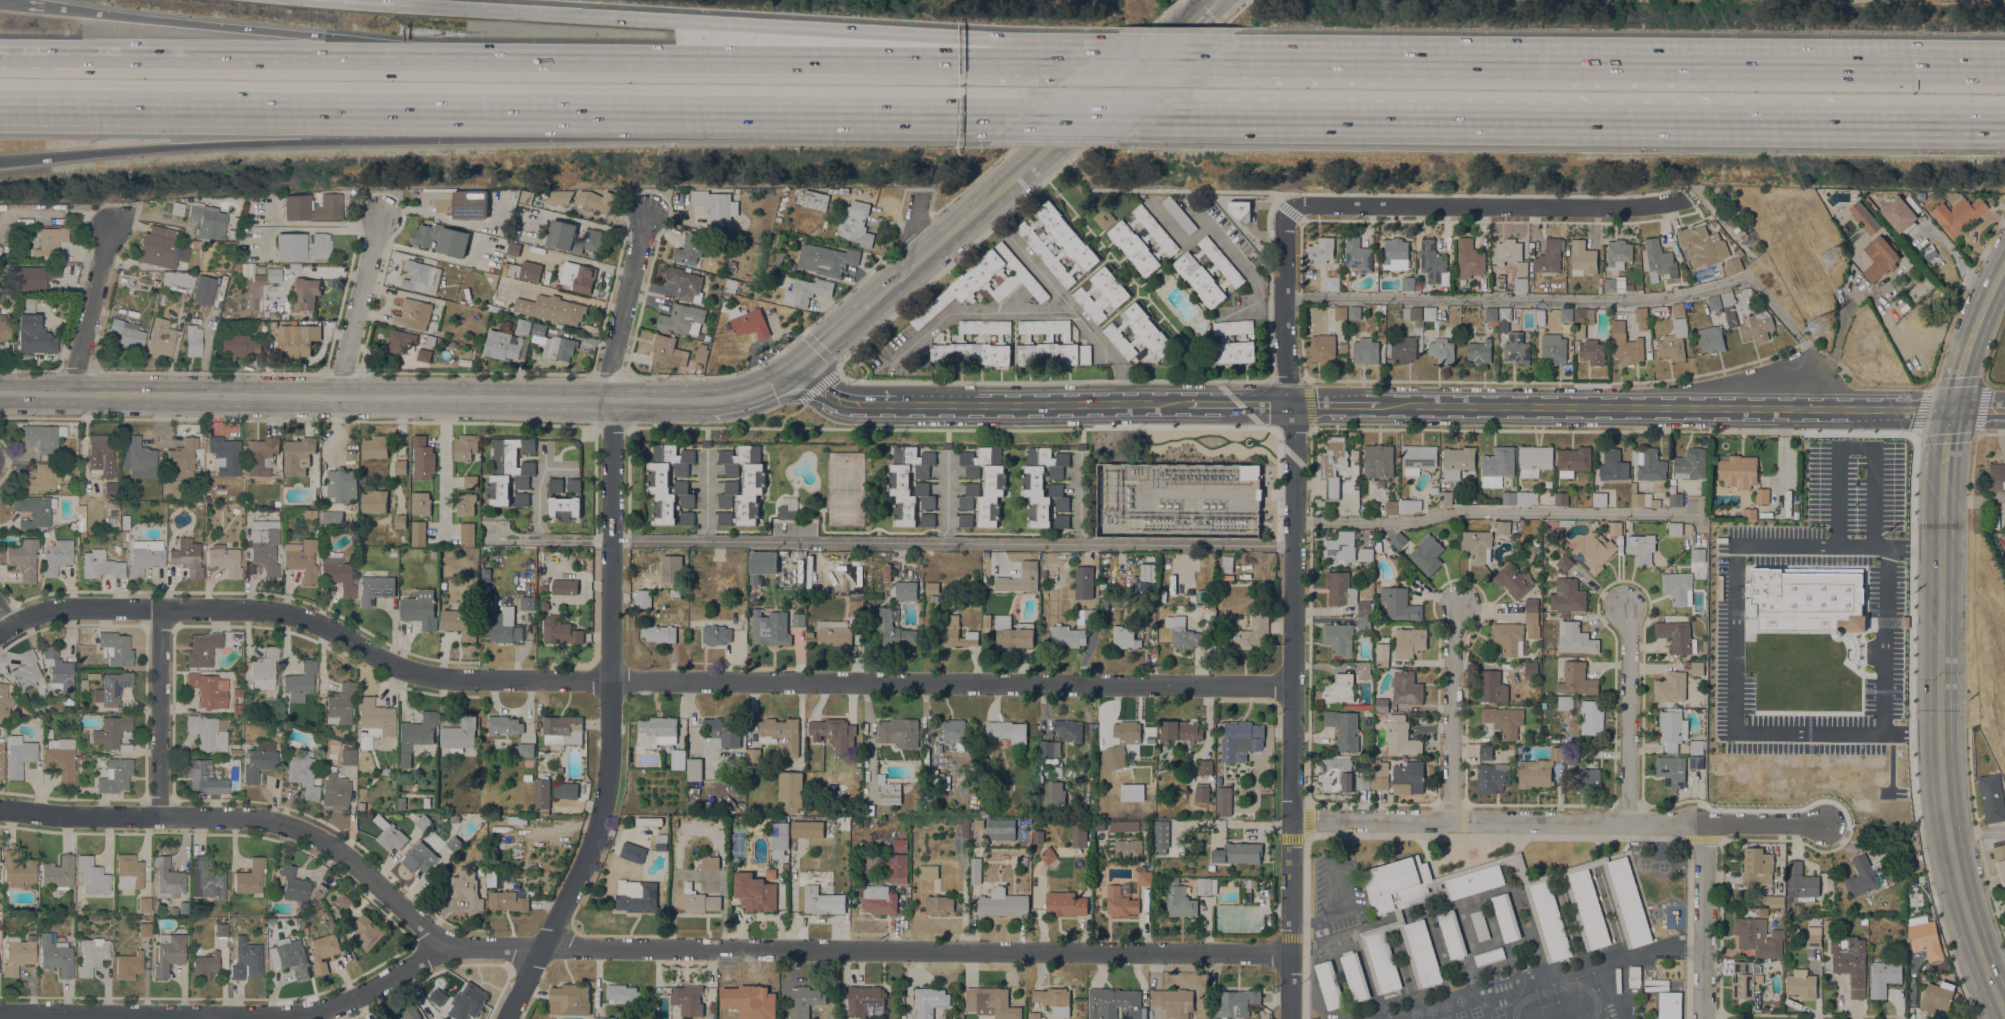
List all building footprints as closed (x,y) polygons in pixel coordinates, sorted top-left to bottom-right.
[(422,188),(455,188),(455,190),(487,190),(487,218),(453,218),(453,205),(435,205),(435,203),(422,203),(421,191),(422,191),(422,190),(422,188)] [(545,197),(539,196),(539,193),(533,192),(534,189),(539,190),(540,189),(546,190),(545,197)] [(829,195),(825,210),(801,205),(805,189),(829,195)] [(530,204),(518,201),(521,190),(533,193),(530,204)] [(590,191),(602,196),(605,190),(616,195),(607,215),(590,207),(588,211),(582,208),(584,203),(572,204),(568,203),(545,203),(552,190),(574,190),(579,190),(590,191)] [(707,226),(707,212),(704,212),(704,205),(691,205),(691,190),(708,190),(708,193),(731,193),(731,201),(738,200),(738,215),(731,215),(731,226),(707,226)] [(310,219),(310,220),(284,220),(284,195),(310,194),(312,194),(311,205),(321,205),(321,193),(342,193),(342,219),(310,219)] [(1898,194),(1918,217),(1913,221),(1916,224),(1903,236),(1900,232),(1899,233),(1879,210),(1898,194)] [(1162,203),(1170,195),(1198,228),(1189,235),(1162,203)] [(1970,204),(1979,196),(1988,207),(1953,238),(1930,212),(1942,202),(1950,211),(1954,207),(1951,204),(1962,195),(1964,198),(1970,204)] [(871,248),(859,246),(860,242),(844,238),(844,239),(836,237),(842,208),(845,208),(846,205),(851,206),(852,199),(871,204),(868,216),(866,216),(864,226),(866,226),(865,232),(874,234),(871,248)] [(1015,228),(1024,220),(1029,226),(1036,221),(1034,219),(1037,217),(1033,213),(1049,199),(1062,214),(1060,215),(1086,245),(1087,244),(1100,259),(1085,273),(1081,269),(1079,271),(1077,269),(1071,274),(1076,280),(1067,288),(1015,228)] [(1881,225),(1870,235),(1861,225),(1862,224),(1858,219),(1856,220),(1850,214),(1852,212),(1848,208),(1858,199),(1881,225)] [(174,201),(185,204),(183,216),(171,213),(174,201)] [(224,231),(225,231),(223,239),(204,235),(203,240),(196,238),(197,234),(195,234),(196,228),(199,228),(201,219),(197,218),(196,221),(192,220),(192,217),(188,217),(191,201),(194,202),(194,201),(204,203),(204,205),(219,207),(218,211),(227,213),(224,231)] [(1132,262),(1133,261),(1121,246),(1120,248),(1106,232),(1141,203),(1180,248),(1170,257),(1164,250),(1158,256),(1160,258),(1158,260),(1161,264),(1145,277),(1132,262)] [(1092,217),(1104,206),(1115,219),(1103,230),(1092,217)] [(239,226),(232,224),(233,216),(241,218),(239,226)] [(552,219),(577,224),(573,243),(575,243),(576,238),(583,240),(586,227),(602,231),(600,239),(603,239),(600,252),(586,249),(587,243),(584,242),(581,254),(571,252),(572,250),(546,244),(552,219)] [(464,257),(436,251),(439,240),(433,239),(431,248),(423,246),(422,247),(413,244),(413,243),(410,243),(412,236),(415,237),(417,228),(419,229),(421,221),(470,233),(464,257)] [(1694,244),(1693,242),(1682,246),(1676,232),(1705,221),(1706,224),(1704,225),(1708,234),(1716,231),(1720,239),(1724,240),(1730,255),(1718,260),(1719,261),(1706,266),(1705,262),(1694,267),(1685,247),(1694,244)] [(178,230),(176,240),(177,240),(172,258),(177,259),(175,269),(138,261),(140,253),(138,253),(143,232),(149,233),(151,224),(178,230)] [(58,228),(58,227),(69,227),(69,241),(58,241),(58,249),(54,249),(54,254),(40,254),(40,255),(33,255),(33,248),(40,248),(40,245),(38,245),(38,242),(40,242),(40,228),(58,228)] [(229,229),(237,230),(236,240),(227,238),(229,229)] [(1742,240),(1741,240),(1737,235),(1739,234),(1743,230),(1747,235),(1742,240)] [(697,261),(696,261),(695,263),(688,261),(689,259),(688,258),(687,260),(685,259),(685,258),(683,257),(681,262),(673,260),(677,247),(683,249),(685,238),(687,238),(689,231),(706,236),(703,246),(711,248),(708,258),(701,256),(698,257),(697,261)] [(277,233),(305,233),(305,248),(308,248),(308,242),(312,242),(312,232),(325,232),(325,233),(329,233),(329,239),(331,239),(331,258),(313,257),(313,261),(304,261),(304,260),(276,260),(277,233)] [(1198,294),(1200,293),(1187,278),(1185,279),(1173,264),(1206,235),(1245,279),(1236,288),(1230,282),(1224,287),(1226,289),(1223,291),(1227,296),(1212,309),(1198,294)] [(1346,236),(1360,237),(1360,247),(1372,248),(1372,272),(1367,272),(1367,273),(1362,273),(1362,272),(1357,272),(1357,267),(1345,267),(1346,236)] [(1314,263),(1314,258),(1308,258),(1308,245),(1313,245),(1313,243),(1319,243),(1319,237),(1334,237),(1334,249),(1338,249),(1337,255),(1333,255),(1333,259),(1326,258),(1326,263),(1314,263)] [(1384,239),(1392,239),(1392,238),(1394,238),(1395,237),(1399,237),(1400,238),(1402,238),(1402,242),(1408,242),(1408,260),(1411,260),(1411,265),(1408,265),(1408,268),(1400,268),(1400,270),(1390,270),(1390,268),(1383,268),(1383,258),(1384,258),(1384,239)] [(1458,237),(1472,237),(1473,249),(1476,249),(1477,251),(1485,251),(1485,273),(1471,273),(1471,278),(1458,278),(1458,237)] [(1533,271),(1533,257),(1538,257),(1538,254),(1544,254),(1544,248),(1545,248),(1546,237),(1560,237),(1560,239),(1564,239),(1564,250),(1560,250),(1560,272),(1533,271)] [(1649,270),(1645,239),(1658,237),(1660,247),(1661,247),(1662,253),(1671,251),(1673,261),(1676,260),(1678,277),(1670,279),(1669,272),(1657,274),(1659,281),(1651,283),(1651,282),(1649,270)] [(1421,239),(1425,238),(1430,238),(1430,239),(1435,239),(1435,249),(1436,249),(1436,253),(1439,253),(1439,254),(1442,254),(1442,256),(1443,256),(1443,259),(1447,259),(1447,271),(1449,271),(1449,285),(1441,285),(1441,283),(1428,283),(1428,272),(1421,272),(1421,239)] [(1497,242),(1502,242),(1502,240),(1505,240),(1505,238),(1515,238),(1515,242),(1522,242),(1522,260),(1504,260),(1504,265),(1497,265),(1497,242)] [(1593,273),(1593,274),(1590,274),(1587,274),(1587,273),(1583,273),(1583,275),(1572,275),(1572,248),(1571,248),(1571,239),(1585,239),(1585,249),(1597,249),(1597,267),(1597,274),(1593,273)] [(1608,241),(1616,241),(1616,239),(1626,239),(1626,243),(1632,243),(1632,261),(1624,261),(1624,269),(1608,269),(1609,266),(1607,266),(1607,265),(1608,241)] [(910,321),(1002,240),(1049,295),(1049,296),(1050,297),(1046,301),(1045,300),(1041,303),(1022,282),(999,302),(985,287),(983,289),(982,287),(978,291),(977,289),(973,293),(974,295),(973,297),(975,300),(972,303),(970,300),(968,301),(966,299),(961,303),(956,297),(918,330),(910,321)] [(507,254),(509,241),(521,244),(518,256),(507,254)] [(1871,282),(1862,272),(1874,261),(1869,256),(1873,252),(1871,250),(1875,245),(1878,248),(1885,242),(1888,245),(1891,242),(1899,249),(1895,253),(1898,257),(1871,282)] [(816,273),(816,271),(797,266),(802,243),(808,244),(808,243),(846,252),(847,248),(861,251),(858,265),(846,263),(844,271),(842,271),(840,279),(816,273)] [(1738,256),(1735,251),(1740,248),(1744,253),(1739,257),(1739,258),(1738,256)] [(1744,269),(1726,276),(1723,266),(1727,264),(1726,260),(1738,256),(1739,258),(1744,269)] [(432,293),(400,285),(402,278),(410,280),(412,275),(409,274),(413,260),(431,265),(431,266),(439,268),(432,293)] [(524,260),(542,264),(538,282),(520,277),(524,260)] [(597,268),(594,280),(594,279),(590,294),(572,290),(573,285),(560,282),(565,261),(597,268)] [(48,277),(48,281),(46,281),(46,290),(17,290),(17,267),(25,267),(25,266),(29,266),(29,267),(47,267),(47,262),(60,263),(60,277),(48,277)] [(254,263),(254,274),(242,274),(242,263),(254,263)] [(1071,294),(1081,285),(1086,292),(1092,287),(1091,285),(1093,282),(1090,278),(1105,265),(1131,295),(1115,309),(1112,305),(1110,307),(1108,305),(1102,310),(1107,316),(1097,324),(1071,294)] [(678,298),(679,290),(677,289),(678,283),(668,281),(671,266),(683,269),(683,271),(703,276),(700,291),(703,292),(700,303),(678,298)] [(540,279),(543,267),(553,270),(550,282),(540,279)] [(281,268),(281,282),(266,282),(266,268),(281,268)] [(159,281),(153,279),(153,277),(152,277),(153,275),(154,275),(154,271),(161,272),(159,281)] [(484,271),(498,274),(495,288),(494,289),(483,272),(484,271)] [(191,292),(187,291),(187,292),(161,286),(163,281),(162,281),(164,272),(187,272),(196,274),(191,292)] [(1327,276),(1339,276),(1339,289),(1326,289),(1327,276)] [(1604,276),(1625,276),(1625,284),(1634,284),(1634,289),(1625,290),(1616,291),(1604,292),(1604,276)] [(294,277),(305,277),(305,279),(320,279),(320,287),(321,287),(321,294),(315,294),(315,300),(314,300),(314,310),(294,310),(294,277)] [(727,277),(737,280),(733,293),(724,290),(727,277)] [(813,292),(812,297),(810,297),(808,307),(782,302),(785,290),(792,292),(795,277),(799,278),(799,279),(812,282),(812,281),(815,282),(816,277),(835,282),(831,296),(824,295),(813,292)] [(1402,277),(1414,277),(1414,290),(1402,290),(1402,277)] [(1515,277),(1527,277),(1527,291),(1514,291),(1515,277)] [(1720,294),(1732,290),(1734,298),(1735,298),(1736,301),(1735,301),(1735,303),(1724,306),(1720,294)] [(164,306),(156,304),(159,291),(167,293),(164,306)] [(5,292),(14,293),(14,301),(4,301),(5,292)] [(566,323),(565,329),(555,326),(557,321),(513,310),(516,297),(535,302),(538,293),(550,297),(551,294),(560,296),(559,299),(587,306),(585,313),(583,313),(581,321),(579,320),(577,326),(566,323)] [(1707,297),(1718,294),(1722,307),(1710,310),(1707,297)] [(19,296),(34,296),(34,311),(19,311),(19,296)] [(425,331),(405,326),(405,325),(392,321),(393,314),(402,316),(403,311),(401,310),(404,297),(432,304),(425,331)] [(1142,358),(1149,352),(1147,351),(1149,349),(1142,341),(1140,343),(1138,341),(1132,346),(1138,352),(1128,360),(1102,330),(1136,301),(1149,316),(1148,317),(1161,332),(1162,331),(1175,346),(1159,360),(1155,356),(1153,357),(1152,355),(1145,361),(1142,358)] [(1905,301),(1908,304),(1902,309),(1899,305),(1905,301)] [(669,328),(668,331),(656,328),(659,313),(671,316),(674,302),(690,306),(690,305),(707,309),(704,323),(701,323),(699,332),(705,334),(703,339),(697,338),(698,335),(669,328)] [(1685,316),(1673,318),(1671,304),(1683,302),(1685,316)] [(484,303),(507,308),(506,313),(483,308),(484,303)] [(729,319),(730,318),(726,308),(737,304),(740,311),(746,309),(747,312),(759,307),(771,335),(759,340),(755,330),(746,334),(746,332),(736,336),(730,320),(729,319)] [(1334,306),(1347,306),(1347,319),(1335,319),(1334,306)] [(1348,306),(1360,306),(1360,319),(1348,319),(1348,306)] [(1410,306),(1422,306),(1422,320),(1421,320),(1421,326),(1415,326),(1415,322),(1414,322),(1414,320),(1410,320),(1410,306)] [(1436,320),(1423,320),(1424,306),(1436,307),(1436,320)] [(1634,308),(1647,306),(1648,320),(1646,320),(1647,329),(1639,330),(1638,321),(1635,321),(1634,308)] [(1485,307),(1497,307),(1497,321),(1485,321),(1485,320),(1485,307)] [(1507,320),(1507,331),(1499,331),(1500,321),(1499,321),(1499,307),(1511,307),(1511,320),(1507,320)] [(1560,307),(1572,307),(1572,321),(1560,321),(1560,307)] [(1574,307),(1587,307),(1587,308),(1595,308),(1595,324),(1588,324),(1588,320),(1586,320),(1586,321),(1574,321),(1574,307)] [(1775,329),(1767,331),(1769,338),(1754,343),(1753,337),(1747,338),(1747,336),(1742,337),(1738,325),(1743,323),(1741,318),(1754,314),(1754,313),(1766,309),(1771,315),(1775,329)] [(2,341),(0,341),(0,313),(5,313),(5,320),(10,320),(10,339),(2,339),(2,341)] [(18,352),(18,313),(40,314),(40,327),(44,327),(44,332),(49,332),(49,333),(51,333),(51,337),(57,337),(57,352),(18,352)] [(170,356),(160,353),(159,355),(146,352),(152,328),(151,328),(154,316),(169,320),(167,327),(177,330),(170,356)] [(145,332),(142,347),(141,353),(132,351),(133,349),(123,347),(123,344),(117,342),(119,333),(107,330),(111,317),(123,320),(123,321),(138,324),(137,330),(145,332)] [(1671,361),(1670,357),(1659,359),(1657,341),(1663,340),(1662,336),(1674,334),(1673,328),(1673,319),(1685,317),(1687,326),(1687,336),(1680,337),(1680,338),(1683,338),(1686,359),(1671,361)] [(515,331),(518,319),(531,322),(528,334),(515,331)] [(1018,345),(1024,344),(1024,342),(1026,341),(1026,333),(1019,333),(1019,321),(1070,319),(1070,340),(1073,340),(1073,343),(1079,343),(1079,345),(1091,344),(1091,363),(1063,364),(1063,362),(1039,363),(1039,365),(1019,365),(1018,345)] [(1214,343),(1220,343),(1219,340),(1222,340),(1222,334),(1214,335),(1213,322),(1252,319),(1253,332),(1245,333),(1246,338),(1248,338),(1248,341),(1254,340),(1255,361),(1216,364),(1214,343)] [(1611,332),(1612,332),(1612,319),(1624,319),(1625,331),(1626,342),(1635,342),(1635,336),(1643,336),(1643,359),(1638,360),(1638,362),(1635,362),(1636,364),(1618,364),(1618,356),(1612,357),(1611,332)] [(990,365),(990,363),(955,363),(955,365),(931,365),(931,344),(937,344),(937,341),(939,341),(939,332),(943,332),(943,341),(946,341),(946,344),(951,344),(951,343),(957,343),(957,340),(959,340),(959,320),(1010,321),(1010,333),(1003,333),(1003,341),(1005,342),(1005,345),(1011,345),(1010,365),(990,365)] [(556,335),(576,340),(572,356),(570,355),(569,361),(556,358),(556,359),(542,356),(545,344),(531,341),(533,334),(531,334),(534,323),(546,326),(544,336),(550,338),(556,335)] [(1575,323),(1585,323),(1585,338),(1575,338),(1575,323)] [(201,356),(187,356),(187,335),(186,335),(186,324),(196,324),(196,328),(201,328),(201,356)] [(321,325),(321,340),(311,340),(311,343),(311,356),(299,355),(299,358),(291,358),(291,357),(276,357),(276,345),(278,345),(278,325),(321,325)] [(1713,325),(1713,326),(1720,325),(1725,349),(1717,351),(1718,352),(1716,352),(1716,353),(1712,354),(1710,353),(1709,354),(1708,351),(1701,352),(1697,329),(1713,325)] [(418,335),(415,344),(410,342),(409,345),(405,344),(403,354),(387,351),(389,342),(387,341),(390,328),(418,335)] [(510,342),(518,344),(519,341),(523,341),(518,359),(511,357),(510,360),(483,354),(489,328),(512,334),(510,342)] [(1529,365),(1514,365),(1514,359),(1503,359),(1503,342),(1509,342),(1509,331),(1523,331),(1523,342),(1529,343),(1529,365)] [(686,367),(652,359),(654,352),(651,351),(656,332),(659,333),(659,334),(672,337),(672,336),(676,337),(674,347),(689,351),(686,364),(686,367)] [(249,334),(249,340),(261,340),(261,355),(248,355),(248,356),(231,356),(231,354),(227,354),(227,355),(220,355),(220,348),(221,348),(221,334),(249,334)] [(1335,334),(1335,341),(1335,358),(1329,358),(1329,363),(1319,362),(1319,361),(1311,361),(1311,336),(1317,336),(1317,334),(1335,334)] [(1558,364),(1557,364),(1557,365),(1556,366),(1552,366),(1550,365),(1550,364),(1542,364),(1542,334),(1561,334),(1561,337),(1566,337),(1566,360),(1566,363),(1558,363),(1558,364)] [(436,337),(434,346),(425,343),(427,335),(436,337)] [(1416,359),(1391,359),(1391,341),(1396,341),(1396,336),(1416,336),(1416,359)] [(1353,341),(1359,341),(1359,337),(1372,337),(1372,341),(1379,341),(1378,363),(1365,363),(1365,364),(1353,364),(1353,341)] [(1454,353),(1454,364),(1439,364),(1439,358),(1433,358),(1433,355),(1429,355),(1429,342),(1434,342),(1435,337),(1447,337),(1447,342),(1454,342),(1454,343),(1454,353)] [(1491,338),(1491,362),(1483,362),(1483,364),(1473,363),(1473,360),(1466,359),(1467,342),(1485,343),(1485,337),(1491,338)] [(1579,348),(1578,348),(1578,345),(1579,345),(1579,343),(1585,343),(1585,339),(1597,339),(1597,343),(1604,343),(1604,348),(1605,348),(1605,350),(1604,350),(1604,353),(1605,353),(1605,355),(1604,355),(1604,358),(1605,358),(1605,361),(1604,361),(1604,365),(1600,365),(1600,366),(1594,366),(1594,365),(1589,365),(1589,359),(1584,359),(1584,356),(1579,356),(1579,348)] [(699,342),(707,344),(706,349),(709,349),(705,364),(694,361),(699,342)] [(432,350),(429,362),(416,359),(419,347),(432,350)] [(57,455),(41,455),(38,455),(38,439),(20,439),(20,425),(42,425),(42,426),(67,426),(66,436),(57,436),(57,455)] [(102,465),(89,465),(89,434),(112,434),(112,455),(113,455),(113,458),(102,458),(102,460),(102,465)] [(454,438),(459,438),(459,434),(479,435),(479,440),(478,440),(478,452),(472,452),(472,461),(454,460),(454,438)] [(129,468),(122,468),(122,447),(125,447),(125,435),(140,435),(140,446),(156,447),(156,476),(140,477),(135,477),(131,476),(129,476),(129,469),(129,468)] [(362,457),(363,439),(373,439),(373,435),(388,435),(388,440),(388,458),(362,457)] [(413,479),(413,476),(414,476),(414,448),(413,448),(413,446),(412,446),(412,435),(426,435),(426,446),(432,446),(432,452),(435,452),(435,473),(432,473),(432,479),(413,479)] [(1335,468),(1335,476),(1339,477),(1338,500),(1326,500),(1327,478),(1321,478),(1322,452),(1327,452),(1328,449),(1325,448),(1324,446),(1324,443),(1325,441),(1327,440),(1327,435),(1346,435),(1346,447),(1345,447),(1345,449),(1347,449),(1347,451),(1348,452),(1349,456),(1347,457),(1346,457),(1346,460),(1348,460),(1348,467),(1345,467),(1344,469),(1343,470),(1341,471),(1339,471),(1337,469),(1337,468),(1335,468)] [(183,436),(198,437),(198,448),(194,448),(194,451),(193,451),(193,464),(194,464),(194,469),(193,469),(193,479),(175,479),(176,469),(174,468),(174,465),(167,465),(167,449),(174,450),(174,447),(183,447),(183,436)] [(217,464),(219,464),(219,457),(214,457),(214,452),(207,452),(207,436),(222,436),(222,440),(240,440),(239,475),(217,475),(217,466),(217,464)] [(265,440),(265,436),(280,437),(280,452),(273,452),(273,457),(274,457),(274,466),(270,466),(269,476),(247,475),(248,440),(265,440)] [(284,440),(302,440),(302,436),(317,437),(316,453),(310,453),(310,466),(306,466),(306,476),(284,476),(284,440)] [(490,505),(487,505),(487,494),(488,494),(488,486),(488,481),(485,481),(485,474),(493,474),(493,439),(535,439),(535,452),(521,452),(521,446),(516,446),(516,467),(521,467),(521,461),(535,462),(535,475),(529,475),(529,488),(514,488),(514,477),(510,477),(510,482),(509,482),(509,499),(510,499),(510,503),(514,503),(515,492),(529,492),(529,506),(490,505)] [(581,443),(577,448),(573,443),(577,439),(581,443)] [(656,524),(656,517),(654,517),(654,500),(656,500),(656,493),(650,493),(650,486),(648,486),(648,469),(650,469),(650,462),(653,462),(653,444),(676,445),(676,455),(681,455),(681,449),(695,449),(695,463),(688,463),(688,476),(674,475),(675,465),(670,465),(670,470),(668,470),(668,486),(670,486),(670,490),(674,490),(674,480),(688,480),(688,494),(694,494),(694,506),(680,506),(680,496),(676,496),(676,501),(674,501),(674,517),(676,517),(676,521),(680,521),(681,511),(694,511),(694,524),(656,524)] [(718,525),(718,511),(732,511),(732,522),(736,522),(736,518),(738,518),(738,502),(737,502),(737,497),(732,497),(732,507),(718,507),(719,494),(725,494),(725,480),(739,481),(738,491),(743,491),(743,487),(744,487),(744,471),(743,471),(743,466),(739,466),(739,476),(725,476),(725,463),(719,463),(719,449),(733,450),(733,453),(737,454),(737,445),(761,445),(761,463),(763,463),(763,470),(766,470),(766,487),(763,487),(763,494),(757,494),(757,501),(759,501),(759,518),(756,518),(756,525),(718,525)] [(1365,476),(1365,445),(1393,445),(1393,464),(1393,477),(1365,476)] [(1403,445),(1437,446),(1436,467),(1419,467),(1419,475),(1405,475),(1405,467),(1403,467),(1403,445)] [(896,526),(896,519),(894,519),(894,502),(897,502),(897,495),(891,495),(891,487),(887,487),(888,471),(891,471),(891,464),(893,464),(894,446),(917,446),(917,456),(922,456),(922,451),(935,451),(935,464),(929,464),(929,477),(915,477),(915,467),(911,467),(910,472),(909,472),(909,488),(911,489),(911,495),(915,495),(915,482),(929,482),(929,495),(935,495),(935,509),(921,508),(921,498),(917,498),(916,502),(915,502),(915,519),(916,519),(916,523),(921,523),(921,513),(935,513),(935,526),(896,526)] [(1482,455),(1494,455),(1494,449),(1492,449),(1492,446),(1514,446),(1514,476),(1502,476),(1502,487),(1482,487),(1482,455)] [(1553,446),(1552,468),(1539,468),(1539,478),(1520,477),(1520,468),(1518,468),(1519,446),(1553,446)] [(1578,449),(1578,446),(1591,447),(1590,470),(1573,470),(1573,477),(1558,477),(1558,470),(1557,470),(1557,449),(1578,449)] [(959,526),(959,513),(973,513),(973,524),(977,524),(977,520),(979,520),(979,504),(978,504),(978,499),(973,499),(973,509),(960,509),(960,495),(966,495),(966,482),(980,482),(979,493),(984,493),(984,489),(985,489),(985,473),(984,473),(984,468),(980,468),(980,478),(966,478),(966,465),(960,465),(960,451),(973,451),(973,455),(978,455),(978,447),(1001,447),(1001,465),(1004,465),(1004,472),(1007,472),(1007,489),(1004,489),(1004,496),(998,496),(998,503),(1000,503),(1000,520),(997,519),(997,527),(959,526)] [(1031,527),(1031,520),(1028,520),(1028,503),(1031,503),(1031,496),(1025,496),(1025,489),(1022,489),(1022,471),(1025,471),(1025,464),(1028,465),(1028,447),(1051,447),(1051,457),(1055,457),(1056,452),(1069,452),(1069,465),(1063,465),(1063,478),(1049,478),(1049,470),(1045,470),(1045,473),(1043,473),(1043,489),(1045,489),(1045,496),(1049,496),(1049,483),(1063,483),(1063,496),(1069,496),(1069,510),(1055,509),(1055,499),(1051,499),(1051,504),(1049,504),(1049,520),(1050,520),(1050,524),(1055,524),(1055,514),(1069,514),(1068,527),(1031,527)] [(1444,447),(1451,447),(1451,449),(1463,449),(1463,447),(1476,447),(1476,449),(1474,449),(1474,469),(1460,469),(1460,478),(1444,478),(1444,447)] [(1637,479),(1637,465),(1632,465),(1632,449),(1643,449),(1643,448),(1645,448),(1645,447),(1658,447),(1658,460),(1667,460),(1667,470),(1666,470),(1666,480),(1637,479)] [(1674,457),(1686,457),(1686,448),(1691,448),(1691,447),(1701,447),(1701,448),(1705,448),(1705,478),(1697,478),(1697,477),(1675,477),(1674,457)] [(1609,479),(1609,480),(1600,480),(1600,475),(1599,475),(1599,473),(1600,473),(1600,464),(1603,464),(1604,448),(1620,448),(1620,462),(1629,462),(1628,479),(1609,479)] [(1718,479),(1718,454),(1729,455),(1741,455),(1741,456),(1757,457),(1757,462),(1758,462),(1758,466),(1757,466),(1757,484),(1750,484),(1750,489),(1736,489),(1736,485),(1723,485),(1723,479),(1718,479)] [(395,460),(406,460),(406,474),(395,474),(395,460)] [(50,463),(50,462),(60,463),(60,482),(55,481),(55,490),(41,490),(41,492),(22,492),(22,477),(34,478),(34,470),(36,470),(36,463),(50,463)] [(2004,464),(2004,467),(2004,489),(2003,489),(2003,491),(1986,491),(1986,481),(1989,481),(1988,464),(2004,464)] [(1240,465),(1260,465),(1260,474),(1262,475),(1262,479),(1259,479),(1240,479),(1240,465)] [(328,471),(335,471),(335,470),(357,470),(357,488),(357,499),(348,499),(348,502),(336,502),(336,496),(328,496),(328,471)] [(464,475),(477,475),(477,487),(464,487),(464,475)] [(580,516),(573,516),(573,519),(556,519),(556,516),(549,516),(549,478),(563,478),(563,489),(567,489),(567,478),(580,478),(580,516)] [(103,496),(116,496),(117,482),(103,482),(103,496)] [(1755,488),(1769,488),(1769,503),(1755,503),(1755,502),(1755,488)] [(362,512),(362,493),(367,493),(367,489),(376,489),(376,490),(387,490),(387,512),(362,512)] [(1452,491),(1452,504),(1439,504),(1439,492),(1439,491),(1452,491)] [(1538,491),(1538,503),(1531,503),(1531,505),(1516,505),(1516,491),(1538,491)] [(412,492),(429,492),(429,499),(431,499),(431,502),(430,502),(430,515),(424,515),(424,516),(422,516),(422,514),(412,514),(412,492)] [(1516,492),(1515,504),(1502,504),(1502,492),(1516,492)] [(1568,492),(1568,505),(1555,505),(1555,492),(1568,492)] [(1615,492),(1615,505),(1593,505),(1593,492),(1615,492)] [(1629,505),(1643,505),(1643,493),(1630,492),(1629,505)] [(476,501),(474,501),(474,515),(457,515),(457,507),(454,507),(454,503),(457,503),(456,494),(472,494),(472,493),(476,493),(476,501)] [(1669,500),(1669,493),(1683,494),(1682,506),(1669,506),(1669,500)] [(50,497),(56,498),(56,507),(50,507),(49,526),(46,526),(47,529),(40,532),(39,531),(39,526),(33,526),(33,529),(19,529),(19,520),(31,520),(31,511),(12,510),(13,496),(50,497)] [(779,505),(780,505),(780,497),(797,497),(797,519),(778,519),(779,505)] [(1399,513),(1399,500),(1421,499),(1421,510),(1413,513),(1399,513)] [(1397,514),(1386,514),(1386,500),(1397,500),(1397,514)] [(1742,509),(1756,508),(1757,519),(1743,520),(1743,519),(1742,509)] [(314,510),(314,519),(304,519),(304,510),(314,510)] [(342,511),(342,523),(320,523),(320,511),(324,511),(342,511)] [(394,514),(406,514),(406,528),(394,528),(394,514)] [(251,520),(279,520),(279,544),(275,544),(275,560),(275,564),(279,564),(279,577),(265,577),(265,566),(263,566),(263,565),(257,565),(257,563),(251,563),(251,520)] [(1510,534),(1496,534),(1496,527),(1491,527),(1491,520),(1497,520),(1497,521),(1510,521),(1510,534)] [(411,521),(425,521),(425,546),(411,546),(411,534),(411,521)] [(1608,521),(1622,522),(1622,535),(1607,534),(1608,521)] [(474,522),(474,534),(461,534),(461,522),(474,522)] [(1668,522),(1682,522),(1682,535),(1668,535),(1668,522)] [(1569,552),(1583,538),(1584,539),(1594,528),(1607,541),(1610,539),(1618,547),(1601,564),(1604,567),(1595,576),(1569,552)] [(1354,531),(1354,550),(1355,550),(1355,560),(1350,560),(1350,561),(1348,561),(1348,559),(1339,559),(1339,556),(1323,556),(1324,539),(1337,539),(1337,530),(1354,531)] [(1408,539),(1398,549),(1389,541),(1399,531),(1408,539)] [(1492,531),(1492,547),(1490,547),(1490,562),(1486,562),(1486,563),(1484,563),(1484,564),(1470,564),(1470,551),(1461,551),(1461,540),(1462,540),(1462,531),(1492,531)] [(1407,556),(1418,545),(1416,544),(1428,532),(1432,536),(1433,535),(1434,536),(1433,538),(1444,548),(1436,556),(1442,562),(1429,576),(1407,556)] [(1634,553),(1626,554),(1626,536),(1645,536),(1645,535),(1655,535),(1655,540),(1656,540),(1656,543),(1655,543),(1655,551),(1651,551),(1651,563),(1652,563),(1652,566),(1634,566),(1634,553)] [(191,537),(191,543),(200,543),(200,550),(199,550),(199,561),(200,561),(200,566),(202,566),(202,578),(188,578),(188,567),(183,567),(183,563),(169,564),(169,550),(178,550),(178,537),(191,537)] [(20,546),(20,538),(38,538),(38,549),(35,549),(35,562),(35,583),(21,583),(21,565),(5,565),(5,562),(6,562),(6,546),(20,546)] [(313,565),(316,565),(316,584),(302,584),(302,572),(303,572),(303,568),(288,568),(288,567),(283,567),(284,543),(301,544),(301,538),(316,539),(316,551),(313,551),(313,553),(313,565)] [(72,564),(65,564),(65,565),(57,565),(57,577),(43,577),(43,563),(45,563),(46,545),(54,545),(54,539),(72,540),(72,564)] [(162,540),(162,548),(164,548),(164,566),(158,566),(158,564),(152,564),(152,566),(146,566),(146,567),(144,567),(143,578),(129,578),(129,566),(131,566),(132,540),(162,540)] [(212,548),(212,543),(225,544),(225,548),(239,549),(239,567),(242,567),(241,579),(226,579),(227,568),(224,568),(224,567),(218,567),(218,565),(212,565),(212,567),(207,567),(207,548),(212,548)] [(1372,561),(1359,560),(1359,547),(1373,548),(1372,561)] [(1691,548),(1705,548),(1705,561),(1691,561),(1691,548)] [(82,552),(91,552),(91,549),(104,549),(104,557),(105,557),(105,560),(114,560),(114,561),(125,561),(125,576),(112,576),(112,577),(103,577),(103,574),(99,574),(99,578),(82,578),(82,552)] [(321,581),(321,551),(332,551),(332,552),(342,552),(342,563),(351,563),(351,584),(355,584),(355,597),(341,597),(341,586),(341,581),(321,581)] [(778,551),(777,573),(759,573),(758,584),(750,584),(751,551),(778,551)] [(1574,562),(1564,572),(1555,563),(1564,553),(1574,562)] [(1232,573),(1223,572),(1224,566),(1221,566),(1222,555),(1233,556),(1232,573)] [(1516,600),(1511,595),(1513,594),(1504,584),(1501,587),(1492,577),(1509,561),(1521,574),(1524,571),(1534,581),(1531,584),(1532,585),(1516,600)] [(1155,595),(1140,595),(1140,588),(1138,588),(1138,583),(1140,583),(1140,563),(1156,563),(1155,595)] [(891,581),(883,581),(883,564),(891,564),(891,581)] [(1037,568),(1037,590),(1021,590),(1021,568),(1022,568),(1022,567),(1037,568)] [(482,568),(490,568),(491,581),(482,581),(482,568)] [(1751,569),(1782,569),(1782,574),(1862,575),(1862,616),(1864,616),(1864,631),(1850,631),(1850,630),(1839,630),(1838,630),(1837,630),(1836,630),(1759,629),(1759,617),(1751,616),(1751,569)] [(1328,604),(1328,597),(1329,597),(1329,584),(1326,584),(1326,570),(1328,570),(1328,571),(1349,571),(1349,587),(1357,587),(1357,604),(1328,604)] [(1692,573),(1692,581),(1691,581),(1692,605),(1672,606),(1672,598),(1669,598),(1669,593),(1662,594),(1661,573),(1663,573),(1692,573)] [(395,576),(395,596),(374,596),(374,608),(359,607),(360,594),(361,594),(361,576),(395,576)] [(1586,610),(1550,609),(1550,593),(1555,594),(1556,577),(1577,577),(1577,590),(1586,590),(1586,610)] [(578,580),(578,594),(553,594),(553,579),(578,580)] [(917,582),(917,599),(896,599),(896,596),(889,596),(889,583),(896,583),(896,581),(917,582)] [(939,582),(939,593),(925,593),(926,581),(939,582)] [(1387,618),(1388,602),(1380,602),(1381,586),(1408,587),(1407,604),(1422,605),(1422,619),(1387,618)] [(434,616),(437,616),(436,631),(421,631),(421,620),(400,620),(401,597),(417,597),(417,589),(434,589),(434,598),(434,616)] [(652,589),(652,610),(636,610),(636,589),(652,589)] [(863,615),(849,615),(849,604),(848,604),(848,600),(850,600),(850,593),(864,593),(863,615)] [(535,596),(535,610),(520,610),(520,606),(518,606),(518,596),(535,596)] [(1042,597),(1050,597),(1050,607),(1042,606),(1042,597)] [(1108,610),(1100,610),(1100,597),(1108,597),(1108,610)] [(1526,598),(1539,598),(1538,613),(1525,613),(1526,598)] [(1371,600),(1371,602),(1373,602),(1373,614),(1371,614),(1358,614),(1358,600),(1371,600)] [(441,629),(441,610),(452,610),(453,603),(467,604),(468,610),(476,610),(476,641),(462,641),(462,631),(460,631),(460,630),(441,629)] [(513,627),(523,627),(523,640),(513,640),(513,643),(512,643),(511,643),(509,643),(508,643),(508,644),(505,644),(505,643),(503,643),(503,644),(498,644),(498,642),(495,642),(495,640),(492,640),(492,624),(492,612),(501,612),(502,605),(514,605),(514,612),(513,627)] [(886,644),(886,643),(880,643),(880,630),(878,630),(878,607),(892,607),(892,608),(898,608),(898,621),(892,621),(892,625),(893,625),(893,627),(901,627),(901,630),(917,630),(917,644),(886,644)] [(769,611),(787,611),(787,630),(788,630),(788,635),(791,635),(791,645),(771,644),(771,643),(753,643),(753,608),(761,608),(761,616),(769,616),(769,611)] [(1098,609),(1098,624),(1077,624),(1077,609),(1098,609)] [(804,626),(792,626),(792,613),(805,613),(804,626)] [(1268,633),(1265,633),(1265,646),(1253,645),(1253,648),(1228,648),(1228,641),(1225,641),(1225,630),(1239,630),(1239,629),(1242,629),(1242,630),(1251,630),(1252,613),(1268,613),(1268,633)] [(1538,613),(1538,625),(1539,625),(1539,638),(1527,637),(1527,626),(1525,626),(1525,613),(1538,613)] [(545,614),(560,614),(560,623),(572,624),(571,629),(584,630),(583,643),(570,643),(570,641),(544,641),(545,614)] [(953,645),(953,646),(945,646),(945,645),(931,644),(932,628),(938,628),(938,624),(946,624),(946,614),(959,614),(958,625),(960,625),(960,627),(958,627),(958,637),(965,637),(965,631),(978,631),(978,645),(953,645)] [(996,629),(994,629),(995,614),(1011,615),(1010,628),(1017,628),(1018,622),(1033,623),(1033,628),(1035,628),(1034,647),(999,646),(999,644),(996,644),(996,629)] [(1174,615),(1185,615),(1185,630),(1193,630),(1193,632),(1200,632),(1200,633),(1212,633),(1212,646),(1193,645),(1193,648),(1184,648),(1184,649),(1178,649),(1178,648),(1175,648),(1175,646),(1172,646),(1172,630),(1174,630),(1174,625),(1164,625),(1164,616),(1174,616),(1174,615)] [(990,627),(982,627),(983,617),(991,617),(990,627)] [(1357,629),(1357,617),(1373,617),(1373,628),(1370,628),(1370,629),(1357,629)] [(852,628),(852,645),(832,645),(832,642),(822,642),(822,637),(817,637),(817,620),(847,620),(847,628),(852,628)] [(1586,653),(1586,651),(1559,651),(1559,620),(1579,620),(1579,632),(1588,632),(1588,639),(1599,639),(1599,653),(1586,653)] [(1670,637),(1656,637),(1655,622),(1662,621),(1662,623),(1690,621),(1690,638),(1696,638),(1696,652),(1671,653),(1670,637)] [(1051,644),(1051,625),(1056,625),(1056,623),(1061,623),(1061,625),(1068,625),(1068,629),(1086,630),(1086,644),(1079,644),(1079,647),(1067,647),(1068,644),(1051,644)] [(1524,623),(1524,632),(1523,632),(1522,655),(1518,655),(1518,656),(1502,656),(1502,643),(1493,643),(1493,623),(1524,623)] [(640,641),(641,626),(654,626),(654,624),(657,624),(656,626),(677,626),(676,642),(640,641)] [(703,626),(711,626),(711,624),(716,624),(716,626),(725,626),(725,628),(732,628),(731,642),(725,642),(725,644),(716,644),(716,646),(708,645),(709,644),(706,644),(706,642),(703,642),(703,626)] [(1353,624),(1353,633),(1352,633),(1352,640),(1352,656),(1345,656),(1345,657),(1331,657),(1332,644),(1323,644),(1323,624),(1353,624)] [(1114,625),(1122,625),(1122,627),(1125,627),(1125,628),(1135,628),(1135,639),(1141,639),(1141,646),(1137,646),(1136,648),(1131,648),(1130,646),(1129,646),(1129,648),(1114,648),(1114,645),(1113,645),(1114,625)] [(1426,628),(1426,649),(1418,649),(1417,653),(1413,653),(1413,657),(1395,657),(1395,654),(1393,654),(1393,648),(1395,648),(1395,639),(1394,639),(1394,628),(1426,628)] [(1836,630),(1837,630),(1838,630),(1839,630),(1840,631),(1841,632),(1841,633),(1841,634),(1841,635),(1840,636),(1839,637),(1838,638),(1837,638),(1836,638),(1835,637),(1834,636),(1833,635),(1833,634),(1833,633),(1834,632),(1834,631),(1836,630)] [(98,632),(117,632),(117,634),(129,635),(129,649),(133,649),(132,666),(127,666),(115,666),(108,666),(108,657),(102,657),(103,646),(98,646),(98,632)] [(191,635),(203,635),(203,634),(210,634),(210,632),(222,632),(222,634),(223,634),(223,646),(222,646),(222,647),(212,647),(212,667),(196,667),(196,670),(188,670),(188,667),(186,667),(186,650),(191,650),(191,635)] [(1389,666),(1376,666),(1376,643),(1389,643),(1389,653),(1389,666)] [(72,662),(72,681),(73,681),(73,691),(61,691),(61,688),(50,688),(50,682),(50,665),(43,665),(43,646),(58,646),(58,658),(60,658),(60,661),(72,662)] [(278,646),(278,660),(274,660),(274,690),(253,689),(253,681),(250,681),(250,660),(256,660),(256,657),(262,657),(262,656),(264,656),(264,646),(278,646)] [(20,693),(10,670),(17,667),(16,666),(23,663),(18,653),(31,647),(37,660),(35,661),(42,677),(34,681),(36,686),(20,693)] [(282,692),(283,676),(287,676),(287,674),(303,675),(303,671),(301,671),(302,658),(316,659),(316,671),(313,671),(312,693),(304,693),(304,702),(289,702),(289,692),(282,692)] [(1586,661),(1586,667),(1585,667),(1584,679),(1586,679),(1586,678),(1599,679),(1598,694),(1586,693),(1586,692),(1556,691),(1556,682),(1565,682),(1565,676),(1564,676),(1564,660),(1586,661)] [(1703,677),(1700,676),(1700,675),(1690,675),(1691,661),(1704,662),(1703,677)] [(1370,675),(1357,675),(1357,663),(1370,663),(1370,675)] [(1537,675),(1525,675),(1525,663),(1538,663),(1537,675)] [(1392,694),(1393,694),(1394,670),(1394,668),(1402,668),(1402,670),(1414,670),(1414,683),(1423,683),(1423,703),(1392,702),(1392,694)] [(1478,695),(1480,695),(1480,681),(1479,681),(1479,673),(1480,673),(1480,669),(1500,670),(1500,683),(1505,683),(1505,684),(1508,685),(1508,701),(1488,701),(1488,702),(1485,702),(1485,701),(1484,701),(1484,703),(1481,703),(1482,701),(1478,700),(1478,695)] [(1685,700),(1681,700),(1681,702),(1678,702),(1678,701),(1654,701),(1654,692),(1653,692),(1653,679),(1666,679),(1666,670),(1675,670),(1675,671),(1686,671),(1685,700)] [(120,673),(120,672),(133,672),(133,687),(122,686),(121,690),(120,690),(120,695),(119,695),(119,701),(121,701),(120,705),(119,705),(119,707),(102,707),(102,701),(93,701),(93,689),(102,689),(102,673),(120,673)] [(208,707),(208,708),(206,708),(206,707),(198,707),(198,701),(200,701),(200,696),(198,696),(198,691),(197,691),(197,687),(187,687),(187,673),(189,673),(189,672),(199,672),(199,675),(217,675),(217,678),(228,678),(228,689),(227,689),(226,708),(215,708),(215,707),(214,707),(208,707)] [(1353,673),(1353,693),(1354,693),(1354,702),(1340,702),(1340,703),(1336,703),(1336,702),(1322,702),(1322,681),(1335,681),(1335,672),(1353,673)] [(326,696),(332,696),(332,693),(338,693),(338,692),(340,692),(340,681),(356,682),(356,693),(351,693),(350,723),(326,723),(326,696)] [(6,723),(0,722),(0,683),(8,684),(6,696),(13,697),(13,700),(14,700),(13,705),(12,704),(12,707),(9,707),(6,723)] [(1557,695),(1573,696),(1573,709),(1571,709),(1557,709),(1557,695)] [(358,736),(358,713),(357,713),(357,696),(373,696),(373,706),(382,706),(382,707),(394,707),(394,736),(371,736),(371,748),(359,748),(359,736),(358,736)] [(1389,698),(1388,712),(1375,712),(1376,698),(1389,698)] [(1582,700),(1604,700),(1603,735),(1581,734),(1582,701),(1582,700)] [(48,711),(42,713),(40,707),(46,705),(48,711)] [(1523,725),(1517,725),(1517,740),(1502,739),(1502,729),(1493,729),(1493,722),(1482,722),(1482,707),(1495,708),(1523,709),(1523,725)] [(1358,752),(1336,751),(1336,737),(1337,737),(1337,725),(1323,725),(1324,710),(1336,710),(1336,711),(1357,712),(1357,728),(1358,728),(1358,752)] [(1681,742),(1678,742),(1678,752),(1667,752),(1667,742),(1660,742),(1660,736),(1661,736),(1661,726),(1659,726),(1659,710),(1661,710),(1661,711),(1682,711),(1681,740),(1681,742)] [(400,721),(412,722),(412,723),(421,723),(421,711),(436,711),(436,725),(433,725),(433,743),(411,743),(410,767),(399,767),(400,721)] [(1387,753),(1388,737),(1386,737),(1386,721),(1389,721),(1389,713),(1405,714),(1405,720),(1408,721),(1408,727),(1407,740),(1408,740),(1408,739),(1422,739),(1422,753),(1387,753)] [(102,717),(120,717),(120,714),(132,715),(132,729),(121,729),(121,732),(120,732),(120,738),(119,738),(119,744),(132,744),(132,751),(119,750),(119,749),(113,749),(113,750),(110,750),(110,749),(109,749),(108,750),(104,750),(103,748),(102,748),(102,744),(91,743),(91,730),(102,730),(102,717)] [(200,715),(200,717),(202,717),(202,716),(205,716),(205,717),(209,717),(209,716),(213,716),(213,717),(217,717),(217,719),(225,719),(225,731),(226,731),(226,746),(225,746),(225,750),(209,750),(209,751),(205,751),(205,750),(198,750),(198,744),(200,744),(200,739),(199,739),(199,732),(197,732),(197,730),(186,730),(186,715),(200,715)] [(461,727),(461,715),(476,716),(475,729),(475,747),(462,747),(462,753),(457,753),(457,747),(455,747),(455,753),(450,753),(450,747),(440,747),(440,727),(461,727)] [(508,716),(508,718),(519,718),(519,723),(523,723),(523,733),(511,733),(511,734),(507,734),(507,733),(497,733),(497,735),(488,735),(488,718),(489,718),(489,716),(508,716)] [(582,716),(582,743),(544,743),(544,734),(543,734),(543,716),(582,716)] [(676,735),(676,743),(657,742),(657,748),(654,748),(654,752),(642,752),(642,747),(637,747),(637,741),(638,741),(638,720),(650,720),(650,717),(677,717),(677,735),(676,735)] [(709,726),(702,726),(703,718),(715,719),(715,717),(723,717),(723,719),(740,719),(740,736),(740,747),(722,747),(722,748),(709,748),(709,726)] [(758,721),(764,721),(764,718),(776,718),(776,721),(786,721),(786,718),(799,718),(798,757),(796,757),(796,758),(791,758),(791,757),(787,757),(787,760),(781,760),(781,756),(779,756),(779,741),(781,741),(781,735),(780,735),(779,737),(777,737),(777,735),(758,735),(758,721)] [(826,736),(826,734),(809,734),(809,720),(826,721),(826,718),(845,718),(845,723),(848,723),(848,755),(835,755),(835,742),(829,742),(829,736),(826,736)] [(877,742),(877,721),(890,721),(890,718),(918,718),(918,733),(917,733),(917,746),(898,746),(894,742),(877,742)] [(965,719),(964,750),(956,750),(956,740),(953,740),(953,739),(944,739),(944,728),(937,728),(937,720),(949,721),(949,719),(965,719)] [(1075,721),(1075,722),(1082,722),(1082,743),(1074,743),(1074,741),(1070,741),(1070,740),(1061,740),(1061,730),(1053,730),(1053,720),(1075,721)] [(1198,729),(1203,729),(1203,739),(1194,739),(1194,743),(1182,743),(1182,739),(1166,738),(1166,744),(1157,743),(1157,738),(1160,738),(1160,720),(1178,720),(1178,721),(1193,722),(1193,724),(1198,724),(1198,729)] [(1012,721),(1012,723),(1026,723),(1026,743),(1017,743),(1017,747),(1008,747),(1008,741),(1011,741),(1011,737),(986,737),(986,721),(1012,721)] [(1128,765),(1110,770),(1104,748),(1120,744),(1120,737),(1113,736),(1113,723),(1119,723),(1119,721),(1137,721),(1137,723),(1140,723),(1140,743),(1123,743),(1128,765)] [(1221,739),(1224,739),(1225,721),(1252,722),(1252,724),(1264,725),(1264,738),(1263,738),(1262,747),(1259,750),(1252,750),(1252,753),(1246,753),(1246,762),(1221,762),(1221,739)] [(22,779),(7,779),(8,758),(8,735),(21,735),(21,742),(37,742),(37,754),(37,761),(22,761),(22,779)] [(74,785),(60,785),(60,767),(44,767),(44,748),(47,748),(47,739),(57,739),(57,738),(74,738),(74,785)] [(1705,740),(1705,748),(1703,748),(1703,754),(1690,754),(1690,740),(1705,740)] [(277,768),(257,768),(257,772),(258,772),(258,784),(244,784),(244,765),(247,765),(247,752),(247,750),(256,750),(256,741),(274,741),(274,750),(277,750),(277,768)] [(1060,756),(1039,756),(1040,741),(1060,741),(1060,756)] [(534,743),(534,756),(518,756),(518,743),(534,743)] [(665,749),(665,745),(668,743),(671,743),(674,746),(674,749),(685,749),(685,769),(671,769),(671,752),(667,752),(665,749)] [(1479,759),(1479,746),(1492,746),(1492,759),(1479,759)] [(1518,788),(1518,785),(1519,760),(1535,761),(1535,759),(1550,759),(1550,746),(1564,746),(1564,759),(1553,759),(1553,765),(1551,765),(1551,780),(1554,780),(1553,785),(1551,785),(1551,787),(1544,787),(1544,785),(1531,785),(1531,788),(1518,788)] [(747,748),(760,748),(760,762),(754,762),(754,766),(747,766),(747,748)] [(355,765),(340,764),(341,749),(356,749),(355,765)] [(1564,763),(1564,750),(1577,751),(1577,763),(1564,763)] [(314,758),(311,785),(319,786),(318,801),(303,800),(304,787),(300,786),(300,782),(286,781),(289,755),(314,758)] [(1337,758),(1337,756),(1351,756),(1351,762),(1353,762),(1353,765),(1351,765),(1351,774),(1346,773),(1346,790),(1322,789),(1322,781),(1318,781),(1318,774),(1322,774),(1322,758),(1337,758)] [(1685,756),(1685,765),(1685,787),(1664,787),(1664,776),(1656,776),(1656,771),(1655,771),(1655,766),(1655,760),(1656,760),(1656,756),(1685,756)] [(1703,768),(1689,768),(1690,756),(1703,756),(1703,768)] [(133,758),(132,775),(128,775),(128,790),(117,790),(117,792),(97,792),(97,777),(107,778),(107,758),(133,758)] [(687,758),(702,758),(702,780),(687,780),(687,758)] [(209,793),(209,792),(202,792),(202,789),(190,789),(190,775),(187,775),(187,759),(211,759),(211,768),(213,768),(213,778),(228,778),(228,793),(209,793)] [(1198,759),(1212,759),(1212,774),(1199,774),(1198,759)] [(1423,785),(1410,785),(1410,794),(1393,794),(1393,792),(1387,792),(1387,789),(1374,789),(1374,761),(1388,761),(1388,769),(1392,769),(1392,765),(1402,765),(1402,760),(1423,760),(1423,785)] [(1497,794),(1478,794),(1478,763),(1486,763),(1486,764),(1493,764),(1493,763),(1510,763),(1510,784),(1503,784),(1503,789),(1497,789),(1497,794)] [(346,811),(330,809),(330,806),(321,804),(323,792),(321,792),(322,782),(323,783),(324,779),(322,778),(324,765),(335,766),(335,771),(339,772),(339,777),(347,778),(346,780),(350,781),(346,811)] [(1083,767),(1083,773),(1075,772),(1075,775),(1065,775),(1065,767),(1083,767)] [(1600,768),(1600,788),(1598,788),(1598,790),(1568,790),(1568,788),(1565,788),(1565,783),(1566,783),(1566,768),(1600,768)] [(802,807),(798,807),(798,812),(784,812),(784,806),(778,806),(779,771),(803,772),(802,807)] [(885,777),(884,777),(884,783),(901,783),(901,804),(891,804),(891,809),(881,809),(881,783),(877,783),(877,773),(885,773),(885,777)] [(1999,773),(2004,813),(2004,820),(1986,823),(1978,777),(1999,773)] [(549,813),(540,813),(540,808),(535,808),(536,778),(541,778),(541,775),(548,775),(548,778),(550,778),(550,808),(549,808),(549,813)] [(1356,775),(1370,776),(1370,789),(1356,788),(1356,775)] [(578,782),(578,797),(553,797),(554,781),(578,782)] [(1043,805),(1044,781),(1063,781),(1062,789),(1065,789),(1065,806),(1043,805)] [(1143,801),(1120,800),(1120,783),(1144,784),(1143,801)] [(1195,801),(1195,786),(1196,786),(1196,783),(1208,783),(1208,786),(1209,786),(1209,801),(1195,801)] [(1231,815),(1216,815),(1216,787),(1231,787),(1231,815)] [(398,797),(406,797),(406,809),(397,809),(398,797)] [(358,801),(365,801),(364,809),(357,809),(358,801)] [(397,829),(398,829),(409,838),(399,850),(394,846),(389,851),(375,839),(379,834),(380,835),(384,830),(374,821),(379,814),(397,829)] [(415,823),(416,821),(414,818),(417,815),(420,817),(423,814),(432,822),(423,831),(415,823)] [(527,816),(526,823),(521,823),(521,824),(506,823),(506,816),(527,816)] [(662,818),(662,825),(636,825),(636,817),(662,818)] [(983,819),(983,828),(974,828),(974,819),(983,819)] [(1015,819),(1015,834),(1011,834),(1011,839),(989,839),(989,834),(987,834),(988,819),(1015,819)] [(824,820),(823,836),(791,836),(791,820),(824,820)] [(969,837),(961,836),(962,820),(969,820),(969,837)] [(1086,847),(1072,847),(1072,820),(1087,820),(1086,847)] [(1169,847),(1154,847),(1154,820),(1169,820),(1169,847)] [(1138,821),(1138,830),(1109,831),(1109,821),(1138,821)] [(788,849),(784,849),(784,854),(788,854),(788,861),(772,861),(772,822),(789,822),(788,849)] [(900,829),(907,830),(906,837),(899,837),(900,829)] [(1033,829),(1043,829),(1043,842),(1033,842),(1033,829)] [(667,850),(656,850),(656,833),(667,834),(667,850)] [(454,836),(462,845),(455,853),(446,844),(454,836)] [(908,839),(908,851),(894,851),(894,838),(908,839)] [(1142,839),(1142,856),(1115,857),(1115,840),(1142,839)] [(647,848),(642,864),(619,856),(624,840),(647,848)] [(1212,862),(1212,849),(1224,849),(1224,843),(1225,843),(1225,841),(1230,842),(1230,843),(1262,843),(1262,855),(1260,855),(1260,862),(1212,862)] [(416,844),(421,849),(425,844),(434,853),(435,852),(438,855),(438,856),(439,857),(425,872),(418,866),(413,872),(401,861),(416,844)] [(1991,847),(2004,844),(2004,885),(2002,886),(1991,847)] [(1048,845),(1057,856),(1047,864),(1038,853),(1048,845)] [(1742,884),(1742,871),(1743,871),(1743,856),(1744,856),(1744,847),(1763,847),(1763,853),(1774,853),(1773,872),(1772,872),(1772,884),(1742,884)] [(36,859),(36,863),(35,881),(23,881),(23,886),(9,886),(9,881),(4,881),(4,867),(3,867),(3,865),(4,865),(4,863),(3,863),(4,849),(6,850),(6,849),(14,849),(14,850),(17,850),(17,862),(22,862),(23,858),(36,859)] [(1521,851),(1529,879),(1607,855),(1608,856),(1609,861),(1602,863),(1602,864),(1588,868),(1563,876),(1549,880),(1524,888),(1516,860),(1499,865),(1497,858),(1521,851)] [(1608,856),(1622,851),(1624,856),(1609,861),(1608,856)] [(1877,857),(1888,880),(1879,884),(1879,885),(1852,898),(1844,881),(1846,880),(1846,879),(1853,876),(1854,877),(1858,875),(1851,859),(1865,852),(1869,861),(1877,857)] [(74,868),(73,868),(73,869),(74,869),(74,872),(73,872),(72,886),(68,885),(68,889),(55,888),(55,885),(41,885),(41,862),(54,862),(54,866),(60,866),(60,854),(65,854),(65,853),(69,853),(69,855),(74,855),(74,868)] [(908,883),(891,883),(891,880),(887,880),(887,875),(891,875),(891,870),(889,870),(889,853),(908,853),(908,883)] [(1505,883),(1450,900),(1448,893),(1400,908),(1394,910),(1394,909),(1381,913),(1382,914),(1374,916),(1361,871),(1418,853),(1421,863),(1427,861),(1432,878),(1497,858),(1499,865),(1505,883)] [(135,854),(135,861),(144,861),(144,866),(143,866),(143,888),(117,888),(117,880),(115,880),(115,873),(117,873),(117,858),(116,858),(116,854),(135,854)] [(93,855),(92,866),(102,866),(102,874),(110,874),(110,882),(109,882),(109,889),(111,889),(111,892),(109,892),(109,893),(103,893),(83,893),(83,888),(82,888),(82,866),(79,866),(79,855),(93,855)] [(158,855),(169,855),(169,867),(166,867),(166,871),(177,871),(177,872),(185,872),(186,873),(186,875),(185,875),(185,888),(185,892),(178,892),(178,897),(169,897),(169,896),(158,896),(158,891),(158,870),(157,870),(157,867),(154,867),(154,855),(158,855)] [(225,899),(216,899),(216,896),(212,896),(212,897),(208,897),(208,896),(200,896),(200,888),(199,888),(199,873),(197,873),(197,869),(193,869),(193,855),(207,855),(207,869),(225,869),(225,899)] [(1627,855),(1653,941),(1628,948),(1602,864),(1602,863),(1609,861),(1624,856),(1627,855)] [(250,872),(251,856),(265,857),(265,871),(261,871),(261,893),(234,892),(234,872),(250,872)] [(700,869),(700,864),(702,864),(702,856),(719,856),(719,869),(700,869)] [(1027,865),(1020,865),(1020,862),(1016,862),(1016,865),(1010,865),(1010,856),(1016,856),(1016,859),(1021,859),(1021,856),(1027,856),(1027,865)] [(981,884),(971,884),(971,858),(981,858),(981,884)] [(1802,875),(1819,875),(1819,896),(1814,896),(1814,901),(1797,901),(1797,896),(1788,896),(1788,877),(1787,877),(1787,860),(1802,860),(1802,875)] [(282,863),(296,866),(294,877),(311,881),(310,885),(311,885),(311,886),(310,895),(308,894),(308,896),(307,903),(281,898),(285,879),(283,879),(284,876),(279,875),(282,863)] [(451,897),(451,876),(459,876),(459,865),(475,865),(475,880),(477,880),(477,894),(478,894),(478,898),(483,898),(483,909),(469,909),(469,896),(451,897)] [(938,865),(938,878),(918,878),(919,865),(938,865)] [(1151,885),(1137,884),(1137,871),(1136,871),(1136,865),(1141,865),(1141,870),(1151,871),(1151,885)] [(502,869),(501,887),(486,886),(487,868),(502,869)] [(776,878),(765,878),(765,868),(776,868),(776,878)] [(1611,943),(1586,951),(1563,876),(1588,868),(1611,943)] [(776,910),(746,910),(746,905),(740,905),(740,897),(735,897),(735,871),(752,871),(752,872),(753,872),(753,878),(764,878),(764,883),(776,883),(776,910)] [(1216,894),(1197,894),(1197,877),(1211,877),(1211,879),(1216,879),(1216,894)] [(1244,886),(1241,886),(1241,879),(1245,879),(1245,878),(1251,878),(1251,902),(1245,902),(1244,893),(1244,886)] [(627,911),(627,909),(615,909),(615,893),(617,893),(618,879),(626,879),(626,881),(657,881),(656,906),(657,906),(657,912),(627,911)] [(1549,880),(1572,955),(1547,963),(1524,888),(1549,880)] [(687,912),(687,910),(684,910),(684,881),(692,881),(692,890),(695,890),(695,892),(696,892),(696,893),(705,893),(705,896),(721,896),(721,910),(705,910),(705,912),(687,912)] [(1129,899),(1139,899),(1139,913),(1129,913),(1129,915),(1118,915),(1118,917),(1114,916),(1114,915),(1110,915),(1110,913),(1107,913),(1107,884),(1120,884),(1120,883),(1129,883),(1129,899)] [(805,912),(805,891),(804,891),(804,884),(818,884),(818,894),(846,894),(845,913),(805,912)] [(888,885),(888,891),(891,891),(891,893),(897,893),(897,914),(877,913),(877,911),(867,911),(867,906),(862,906),(862,885),(888,885)] [(979,914),(979,895),(985,895),(985,897),(991,897),(991,886),(995,886),(995,885),(1002,885),(1002,886),(1005,886),(1005,895),(1028,895),(1028,915),(979,914)] [(1195,915),(1195,916),(1167,915),(1168,885),(1186,885),(1186,896),(1198,896),(1197,915),(1195,915)] [(312,904),(309,900),(313,896),(312,894),(317,889),(323,894),(312,904)] [(503,891),(503,889),(506,889),(506,891),(516,891),(516,897),(529,897),(529,910),(515,910),(515,909),(489,908),(489,891),(503,891)] [(1087,898),(1086,914),(1062,913),(1062,915),(1054,915),(1054,914),(1047,913),(1047,903),(1046,903),(1046,890),(1074,891),(1074,897),(1087,898)] [(1491,897),(1507,892),(1521,937),(1505,942),(1491,897)] [(351,902),(343,910),(333,901),(341,893),(351,902)] [(930,914),(926,914),(926,895),(929,895),(929,896),(947,896),(947,898),(953,898),(953,911),(947,911),(947,914),(930,914)] [(1784,895),(1784,907),(1769,907),(1769,904),(1762,904),(1762,895),(1784,895)] [(151,911),(138,910),(139,897),(151,897),(151,911)] [(179,901),(187,901),(187,913),(179,913),(179,901)] [(1400,908),(1405,924),(1399,926),(1399,927),(1385,931),(1383,924),(1397,920),(1394,910),(1400,908)] [(1437,914),(1453,909),(1467,954),(1451,959),(1437,914)] [(1470,913),(1481,909),(1490,938),(1478,941),(1470,913)] [(385,932),(367,952),(365,950),(365,949),(356,940),(360,936),(350,927),(363,912),(385,932)] [(1939,944),(1941,943),(1944,958),(1928,961),(1925,949),(1912,951),(1907,926),(1909,925),(1908,918),(1926,914),(1928,921),(1934,920),(1939,944)] [(1766,918),(1766,937),(1771,937),(1771,928),(1784,929),(1784,938),(1782,937),(1782,957),(1754,957),(1755,948),(1749,948),(1749,949),(1743,949),(1743,948),(1738,948),(1739,934),(1734,934),(1734,917),(1766,918)] [(1424,918),(1443,981),(1418,989),(1399,927),(1399,926),(1405,924),(1424,918)] [(151,936),(138,936),(139,922),(151,922),(151,936)] [(227,936),(215,936),(215,923),(227,923),(227,936)] [(1402,987),(1377,995),(1358,932),(1383,924),(1385,931),(1402,987)] [(308,933),(302,935),(300,927),(306,925),(308,933)] [(1821,947),(1814,947),(1814,959),(1807,959),(1807,946),(1806,946),(1807,926),(1821,926),(1821,947)] [(338,931),(344,951),(333,954),(334,955),(322,958),(323,961),(326,960),(329,972),(318,975),(318,974),(315,975),(312,964),(314,963),(313,959),(315,959),(310,939),(338,931)] [(50,942),(67,942),(67,947),(72,947),(72,960),(74,960),(74,962),(72,962),(72,964),(73,964),(73,977),(71,977),(71,979),(59,979),(59,966),(40,966),(40,932),(50,932),(50,942)] [(3,977),(3,963),(6,963),(6,962),(5,962),(5,959),(7,959),(6,934),(19,934),(19,941),(26,941),(26,934),(36,934),(36,941),(35,941),(35,963),(23,963),(23,965),(17,965),(17,977),(3,977)] [(158,942),(158,934),(185,934),(185,943),(184,943),(184,962),(168,962),(168,978),(154,978),(154,966),(156,966),(156,963),(158,963),(158,942)] [(262,944),(261,965),(262,965),(262,976),(247,976),(247,965),(244,965),(244,979),(231,979),(231,965),(234,966),(234,962),(235,962),(236,934),(246,935),(246,944),(262,944)] [(299,939),(305,962),(307,962),(308,966),(307,966),(310,977),(297,981),(294,967),(295,967),(295,964),(280,968),(279,965),(272,967),(267,947),(276,945),(275,939),(287,936),(289,942),(299,939)] [(1865,939),(1865,998),(1850,998),(1850,972),(1832,972),(1832,969),(1830,969),(1830,953),(1829,953),(1830,940),(1841,940),(1841,936),(1857,936),(1857,939),(1862,939),(1865,939)] [(93,940),(93,938),(102,938),(102,940),(109,940),(109,941),(110,941),(110,943),(109,943),(108,952),(110,952),(109,959),(101,958),(101,966),(92,966),(92,978),(78,977),(78,965),(82,966),(82,951),(80,951),(80,946),(77,946),(77,941),(80,941),(80,939),(93,940)] [(1502,946),(1505,958),(1477,966),(1473,954),(1502,946)] [(135,955),(136,950),(137,950),(137,948),(140,948),(140,950),(142,950),(142,966),(143,966),(143,972),(137,972),(137,979),(115,979),(115,975),(116,975),(116,956),(117,956),(117,955),(135,955)] [(211,956),(211,955),(212,955),(212,950),(214,950),(214,949),(216,949),(216,950),(219,950),(219,958),(218,958),(218,971),(210,971),(210,978),(192,978),(192,969),(193,969),(193,956),(211,956)] [(1371,997),(1354,1002),(1340,956),(1357,951),(1371,997)] [(1345,1005),(1328,1010),(1314,964),(1331,959),(1345,1005)] [(1732,998),(1732,982),(1734,982),(1735,974),(1733,974),(1734,961),(1759,961),(1759,966),(1761,966),(1760,974),(1763,974),(1763,983),(1759,983),(1759,988),(1754,988),(1754,998),(1732,998)] [(1888,962),(1888,963),(1902,963),(1901,983),(1900,983),(1900,982),(1894,982),(1894,983),(1892,983),(1892,981),(1886,981),(1886,998),(1871,998),(1871,979),(1872,979),(1872,962),(1888,962)] [(1816,998),(1814,998),(1814,999),(1801,999),(1801,998),(1800,998),(1800,993),(1789,993),(1789,995),(1786,995),(1786,975),(1794,975),(1794,968),(1807,968),(1807,975),(1816,975),(1816,998)] [(1919,1008),(1921,1000),(1922,1000),(1928,982),(1935,984),(1937,978),(1955,984),(1953,990),(1954,990),(1947,1011),(1936,1007),(1934,1013),(1919,1008)] [(469,1014),(466,1018),(458,1018),(448,1013),(453,1004),(451,1003),(458,992),(461,993),(467,982),(468,980),(478,986),(478,987),(487,993),(486,995),(489,996),(485,1002),(475,1017),(474,1016),(473,1018),(471,1016),(471,1015),(469,1014)] [(548,1014),(548,1000),(550,1000),(550,987),(562,987),(562,984),(589,984),(589,1002),(590,1002),(590,1014),(548,1014)] [(626,984),(626,987),(637,987),(637,991),(641,991),(641,1001),(629,1001),(629,1003),(626,1003),(626,1001),(615,1001),(615,1003),(609,1003),(609,999),(606,999),(606,987),(607,987),(607,984),(626,984)] [(681,1004),(679,1004),(679,1003),(670,1004),(670,994),(671,994),(671,987),(684,986),(684,985),(703,985),(703,992),(699,992),(700,1003),(702,1003),(703,1016),(699,1016),(699,1015),(681,1015),(681,1004)] [(775,1018),(748,1018),(748,1004),(732,1004),(732,1002),(721,1002),(721,987),(739,988),(739,985),(758,985),(758,987),(762,987),(762,993),(776,993),(775,1018)] [(849,986),(849,985),(855,985),(855,986),(873,986),(873,985),(878,986),(881,986),(881,989),(885,989),(884,992),(887,992),(887,998),(885,998),(884,1010),(866,1009),(866,1017),(860,1017),(860,1015),(848,1015),(849,986)] [(809,1005),(809,1018),(790,1018),(790,1003),(792,1003),(792,988),(798,988),(798,986),(810,986),(810,989),(826,989),(826,1004),(813,1004),(813,1005),(809,1005)] [(439,1006),(447,996),(434,987),(427,997),(439,1006)] [(933,1006),(933,1018),(917,1018),(917,1008),(914,1008),(915,987),(934,988),(934,989),(945,989),(945,993),(950,994),(950,1003),(949,1003),(949,1005),(936,1005),(936,1006),(933,1006)] [(1022,1007),(1021,1018),(995,1018),(995,1015),(977,1014),(977,1010),(965,1010),(966,987),(1008,988),(1008,1006),(1022,1007)] [(1067,988),(1067,991),(1069,991),(1069,1017),(1052,1016),(1052,1006),(1048,1006),(1048,1004),(1046,1004),(1046,1006),(1043,1006),(1043,1004),(1042,1004),(1042,1001),(1032,1001),(1032,990),(1048,990),(1048,988),(1067,988)] [(1089,988),(1119,988),(1119,990),(1141,991),(1140,1018),(1121,1018),(1121,1006),(1117,1006),(1116,1018),(1088,1018),(1089,988)] [(1189,1017),(1189,1018),(1177,1018),(1177,1016),(1165,1016),(1165,1009),(1161,1008),(1161,1003),(1152,1003),(1152,989),(1178,990),(1178,988),(1186,989),(1186,990),(1194,990),(1193,1011),(1188,1011),(1188,1012),(1191,1012),(1191,1017),(1189,1017)] [(1215,1016),(1215,1001),(1221,1001),(1221,991),(1247,991),(1247,990),(1261,990),(1261,1003),(1248,1003),(1248,1009),(1238,1009),(1238,1015),(1234,1015),(1234,1016),(1215,1016)] [(1681,992),(1681,1018),(1658,1018),(1659,991),(1681,992)] [(420,1017),(421,1018),(406,1018),(402,1012),(414,1005),(421,1017),(420,1017)]
